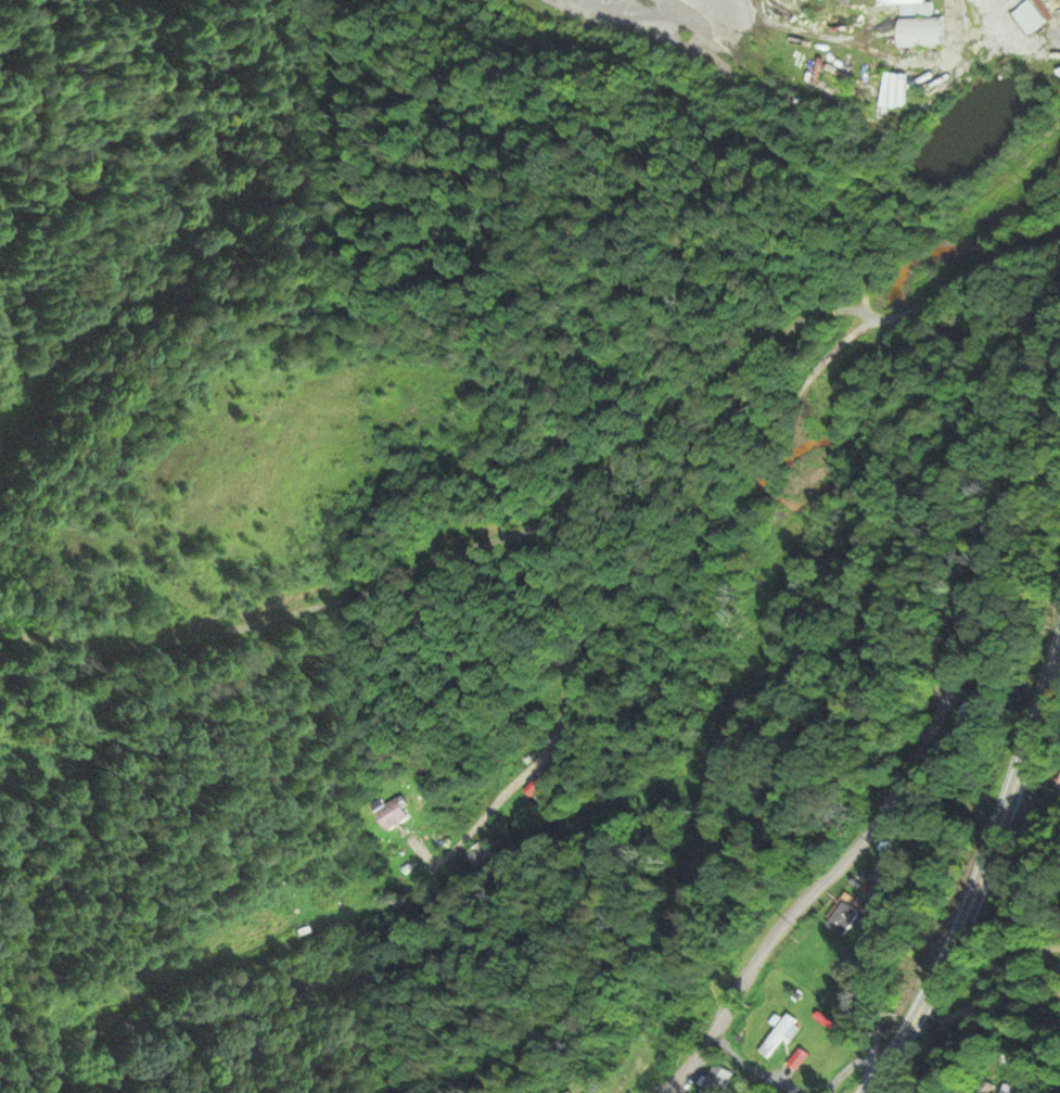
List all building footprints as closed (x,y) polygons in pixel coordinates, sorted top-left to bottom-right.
[(1046,21),(1028,0),(1011,14),(1029,36),(1046,21)] [(897,18),(897,46),(941,46),(941,18),(897,18)] [(409,818),(397,798),(374,811),(386,831),(409,818)] [(490,852),(476,842),(464,858),(479,868),(490,852)] [(861,916),(848,899),(822,918),(835,936),(861,916)] [(756,1051),(765,1058),(782,1037),(788,1042),(801,1027),(786,1015),(756,1051)] [(707,1092),(717,1092),(729,1074),(713,1064),(704,1078),(700,1076),(694,1085),(707,1092)]
